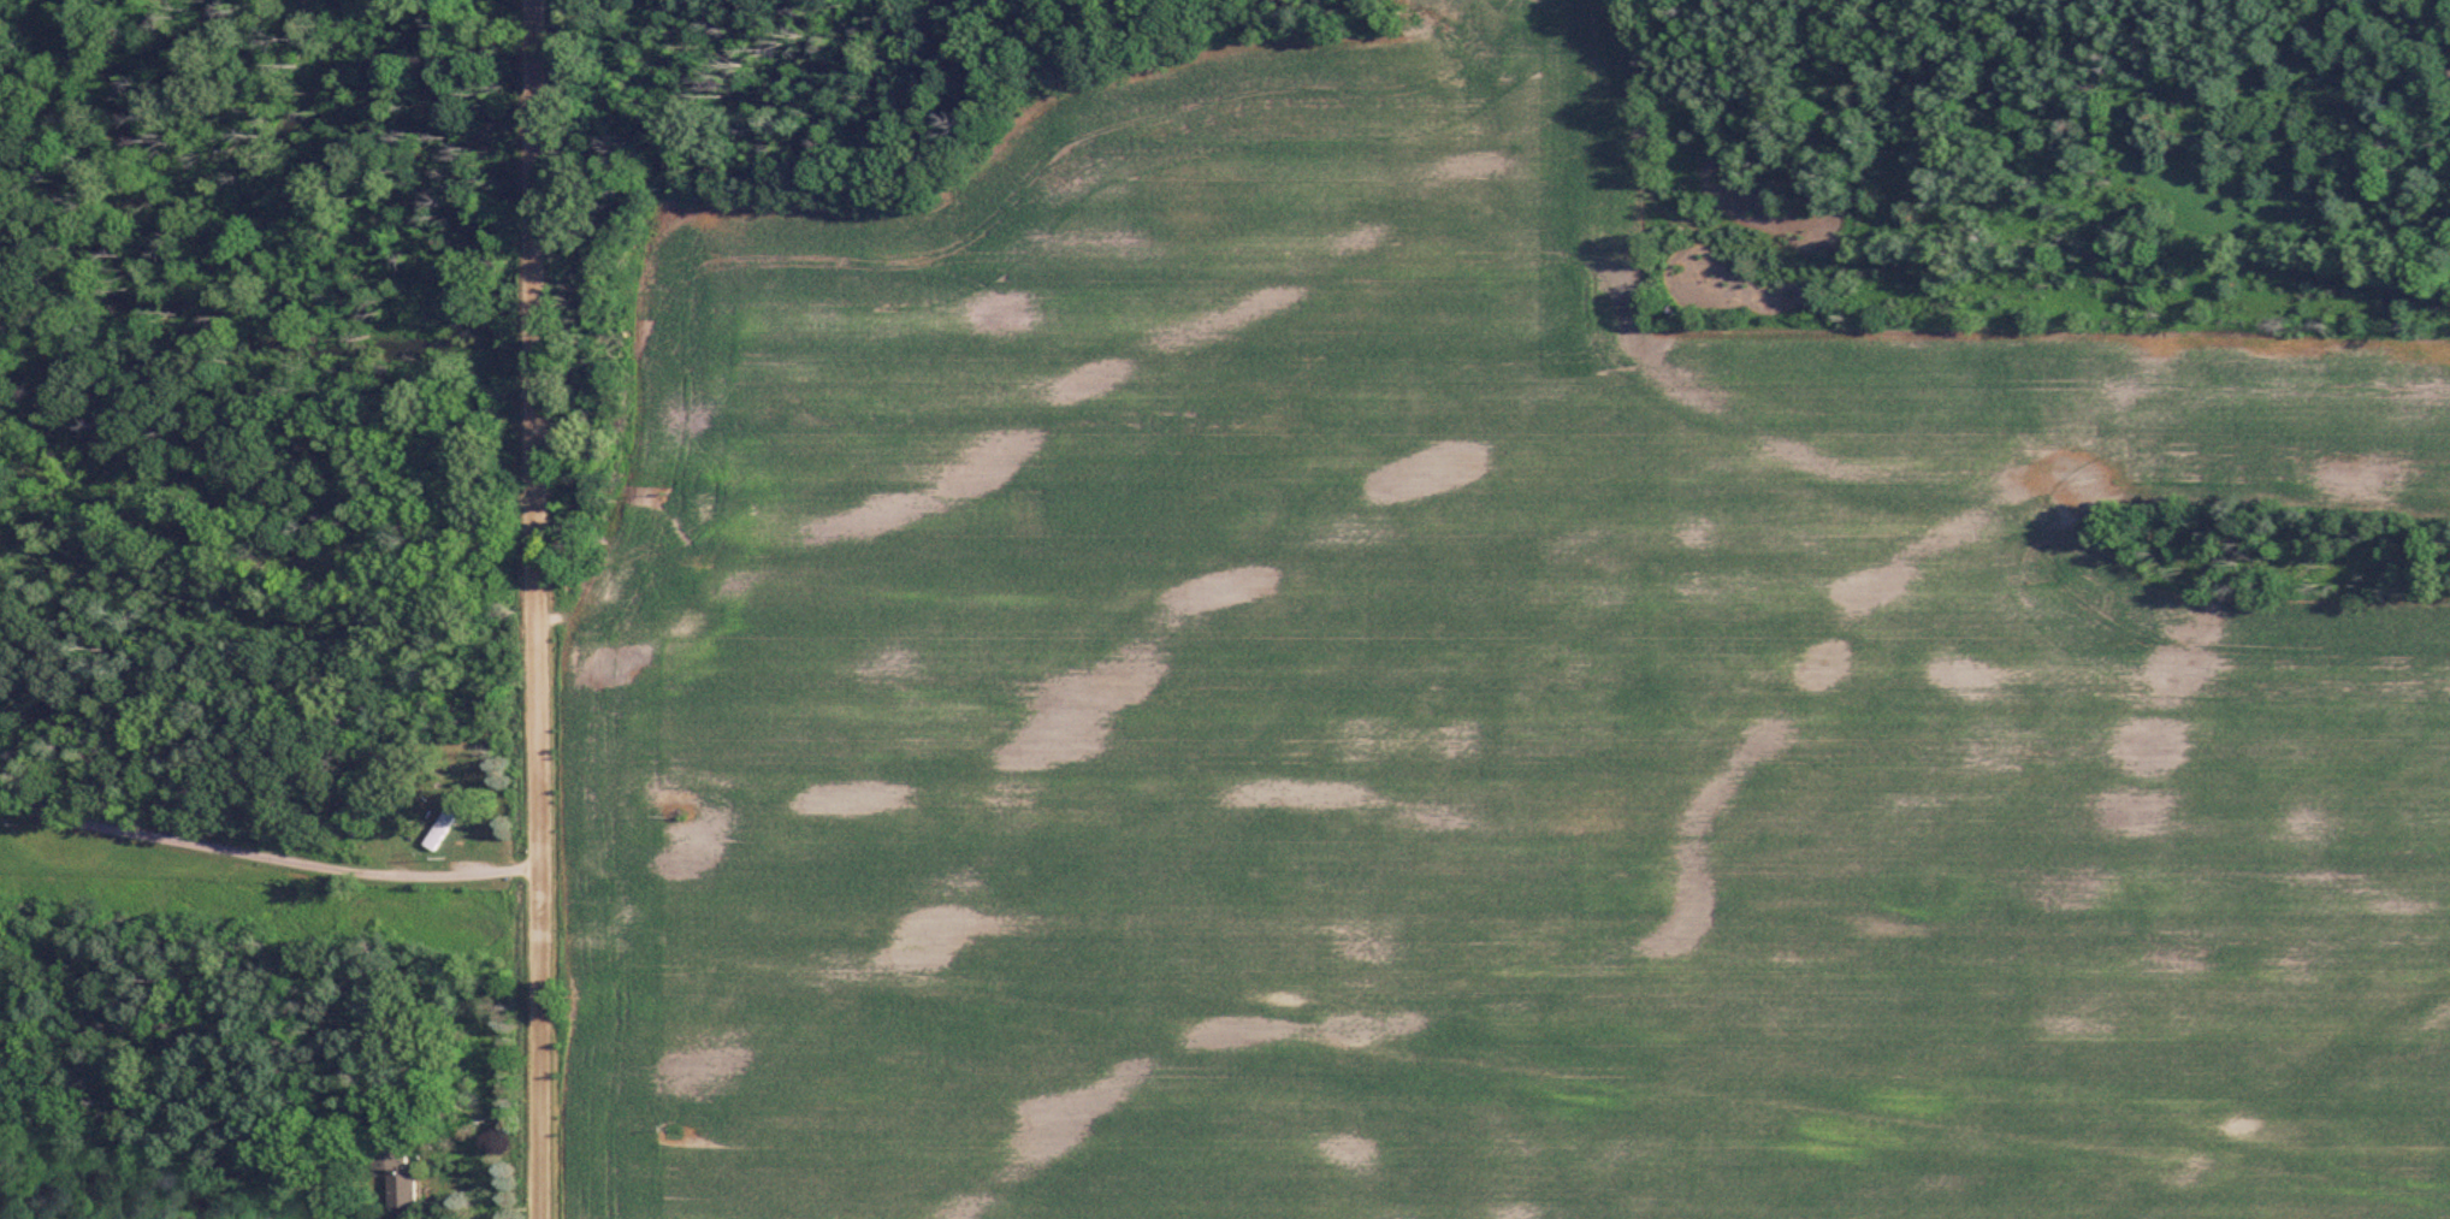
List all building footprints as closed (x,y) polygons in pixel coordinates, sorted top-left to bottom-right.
[(468,817),(459,809),(429,841),(438,850),(468,817)] [(425,1166),(417,1166),(417,1146),(396,1146),(397,1208),(426,1208),(425,1166)]
